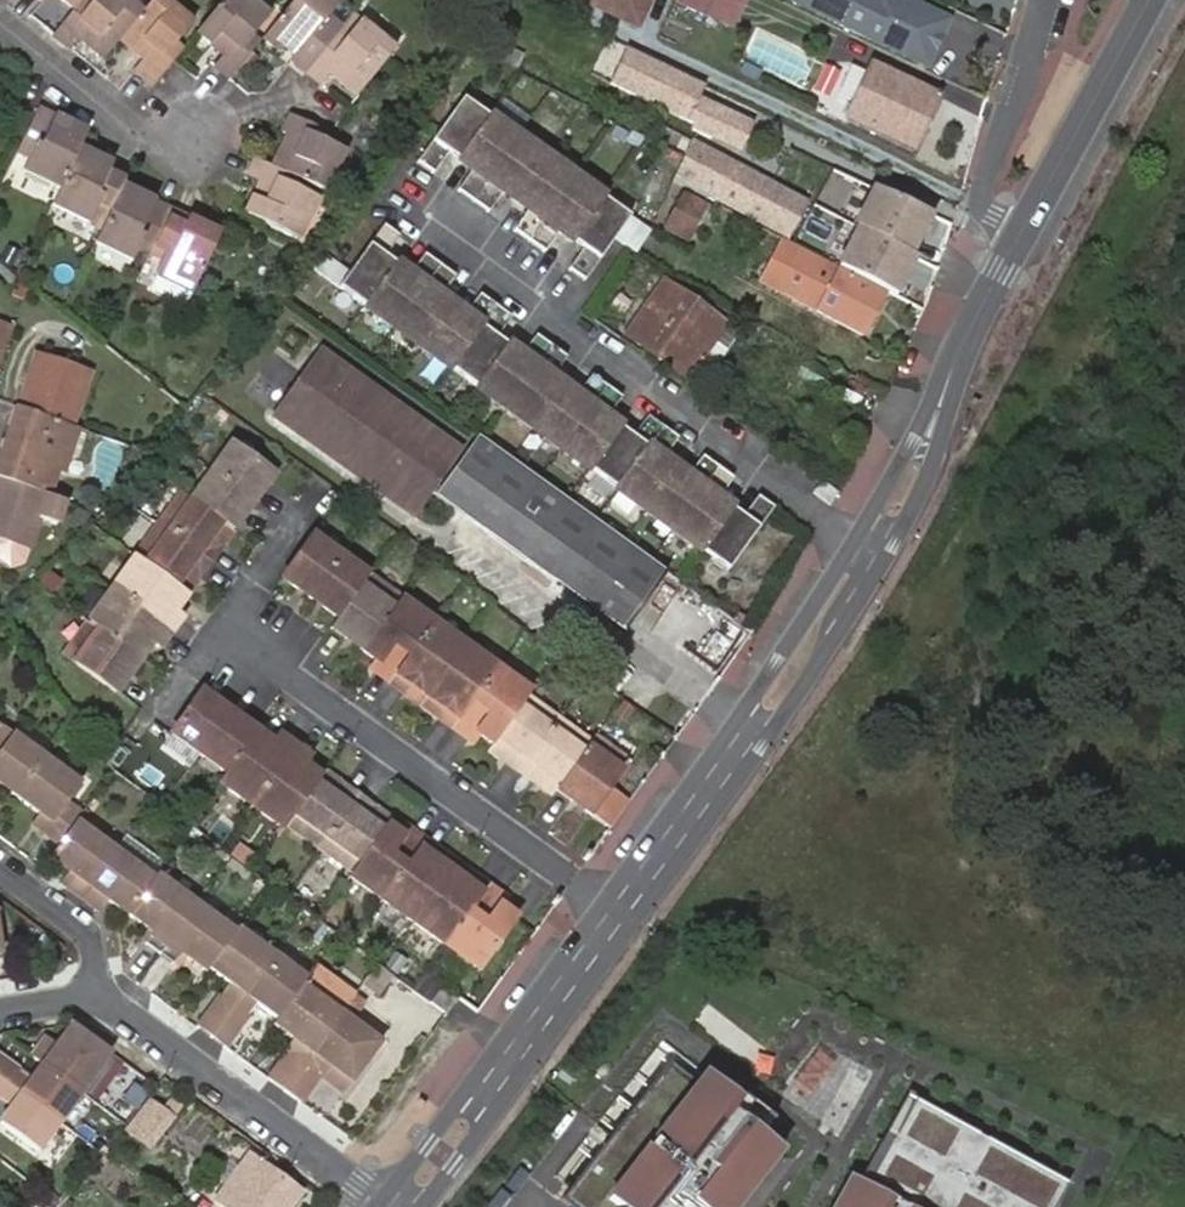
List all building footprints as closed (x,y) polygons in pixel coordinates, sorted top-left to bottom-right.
[(79,13),(59,36),(74,48),(84,36),(109,57),(121,42),(122,40),(147,12),(132,0),(100,0),(96,5),(90,0),(89,0),(79,13)] [(79,13),(89,0),(63,0),(79,13)] [(122,40),(147,61),(136,71),(156,86),(172,67),(182,55),(185,51),(178,45),(195,24),(167,0),(158,0),(147,12),(122,40)] [(203,31),(227,51),(218,61),(237,77),(264,43),(256,37),(275,14),(258,0),(228,0),(203,31)] [(267,40),(281,51),(283,49),(285,46),(292,51),(296,47),(301,51),(295,59),(293,61),(294,62),(309,74),(340,37),(345,32),(330,19),(344,3),(347,0),(301,0),(267,40)] [(635,24),(647,1),(646,0),(585,0),(635,24)] [(739,0),(714,0),(705,18),(725,28),(739,0)] [(871,0),(785,0),(854,34),(871,0)] [(909,0),(871,0),(854,34),(927,68),(949,18),(909,0)] [(330,19),(345,32),(359,15),(344,3),(330,19)] [(349,45),(340,37),(309,74),(324,87),(335,76),(362,99),(392,64),(401,54),(366,24),(349,45)] [(751,34),(742,65),(803,83),(812,52),(751,34)] [(283,49),(295,59),(301,51),(296,47),(292,51),(285,46),(283,49)] [(703,85),(626,48),(609,84),(685,120),(683,124),(741,152),(754,124),(697,97),(703,85)] [(853,120),(915,150),(939,99),(877,69),(853,120)] [(618,237),(631,217),(462,98),(418,163),(435,175),(449,153),(458,149),(458,160),(464,164),(474,160),(473,171),(459,191),(491,214),(505,193),(515,188),(514,199),(519,204),(530,199),(530,210),(515,231),(548,253),(561,233),(571,228),(571,240),(575,242),(585,238),(584,248),(571,268),(587,281),(618,237)] [(61,189),(80,148),(87,131),(39,109),(19,151),(31,157),(23,173),(61,189)] [(285,136),(271,167),(296,177),(325,190),(342,149),(320,139),(323,132),(287,116),(280,133),(285,136)] [(670,182),(685,189),(701,148),(686,142),(682,153),(670,182)] [(121,188),(128,170),(110,162),(108,168),(98,163),(100,158),(80,148),(61,189),(52,208),(102,230),(121,188)] [(716,199),(788,236),(806,200),(733,164),(701,148),(685,189),(714,204),(716,199)] [(449,153),(458,160),(458,149),(449,153)] [(110,162),(100,158),(98,163),(108,168),(110,162)] [(296,177),(271,167),(266,164),(255,159),(247,177),(260,181),(245,214),(299,238),(317,197),(293,185),(296,177)] [(464,164),(473,171),(474,160),(464,164)] [(871,185),(834,268),(882,294),(897,301),(934,216),(871,185)] [(150,254),(169,211),(121,188),(102,230),(95,246),(132,262),(138,248),(150,254)] [(505,193),(514,199),(515,188),(505,193)] [(684,239),(702,208),(673,194),(656,225),(684,239)] [(519,204),(530,210),(530,199),(519,204)] [(220,235),(169,211),(150,254),(150,255),(162,260),(155,275),(158,276),(153,287),(155,294),(181,307),(188,304),(194,292),(198,283),(220,235)] [(652,232),(650,231),(631,217),(618,237),(640,253),(654,233),(652,232)] [(494,350),(495,339),(510,319),(478,295),(463,318),(453,320),(454,315),(454,311),(450,307),(449,306),(438,310),(439,298),(454,278),(423,255),(407,277),(397,280),(398,270),(392,265),(383,270),(385,259),(399,239),(382,226),(347,274),(337,289),(728,573),(774,509),(757,497),(742,519),(731,522),(731,511),(726,507),(716,511),(716,501),(731,478),(701,457),(686,478),(676,481),(676,471),(672,468),(661,471),(662,460),(677,439),(647,418),(633,440),(620,442),(621,431),(617,427),(606,430),(607,420),(621,398),(591,378),(576,398),(565,402),(566,392),(560,388),(550,391),(552,381),(566,360),(535,337),(520,359),(509,361),(510,351),(506,347),(494,350)] [(561,233),(571,240),(571,228),(561,233)] [(575,242),(584,248),(585,238),(575,242)] [(796,293),(820,306),(818,310),(862,334),(882,294),(834,268),(779,240),(778,242),(769,261),(782,267),(773,287),(794,298),(796,293)] [(316,251),(304,265),(337,289),(347,274),(316,251)] [(392,265),(385,259),(383,270),(392,265)] [(407,277),(398,270),(397,280),(407,277)] [(712,336),(722,321),(703,308),(667,282),(629,336),(683,376),(712,336)] [(449,306),(439,298),(438,310),(449,306)] [(463,318),(454,311),(454,315),(453,320),(463,318)] [(738,332),(722,321),(712,336),(683,376),(702,389),(738,332)] [(17,328),(0,322),(0,372),(17,328)] [(506,347),(495,339),(494,350),(506,347)] [(520,359),(510,351),(509,361),(520,359)] [(42,353),(23,408),(76,426),(95,371),(42,353)] [(409,514),(454,448),(322,356),(276,420),(299,437),(305,428),(313,433),(307,442),(392,502),(396,496),(404,501),(400,508),(409,514)] [(560,388),(552,381),(550,391),(560,388)] [(576,398),(566,392),(565,402),(576,398)] [(23,408),(0,475),(0,479),(50,497),(59,472),(66,475),(82,429),(76,426),(23,408)] [(617,427),(607,420),(606,430),(617,427)] [(299,437),(307,442),(313,433),(305,428),(299,437)] [(633,440),(621,431),(620,442),(633,440)] [(252,502),(272,475),(228,443),(209,470),(214,474),(248,499),(252,502)] [(463,455),(454,448),(409,514),(417,520),(419,517),(433,495),(567,590),(608,534),(482,445),(446,493),(439,489),(463,455)] [(672,468),(662,460),(661,471),(672,468)] [(686,478),(676,471),(676,481),(686,478)] [(214,474),(194,500),(229,525),(234,528),(242,517),(237,513),(248,499),(214,474)] [(0,479),(0,542),(30,553),(50,497),(0,479)] [(831,504),(839,491),(822,480),(813,492),(831,504)] [(186,493),(162,525),(211,560),(220,547),(216,543),(229,525),(194,500),(186,493)] [(392,502),(400,508),(404,501),(396,496),(392,502)] [(237,513),(242,517),(252,502),(248,499),(237,513)] [(726,507),(716,501),(716,511),(726,507)] [(742,519),(731,511),(731,522),(742,519)] [(138,557),(183,590),(192,576),(197,580),(211,560),(162,525),(138,557)] [(216,543),(220,547),(234,528),(229,525),(216,543)] [(636,563),(608,534),(567,590),(598,613),(612,595),(636,563)] [(313,540),(283,581),(299,592),(303,588),(314,596),(340,559),(313,540)] [(114,590),(174,633),(184,620),(174,612),(187,593),(183,590),(138,557),(114,590)] [(340,559),(314,596),(326,604),(322,609),(338,621),(368,579),(340,559)] [(612,595),(620,601),(644,568),(636,563),(612,595)] [(644,568),(620,601),(647,620),(672,587),(644,568)] [(183,590),(187,593),(197,580),(192,576),(183,590)] [(368,579),(338,621),(330,632),(347,644),(351,639),(366,650),(401,602),(368,579)] [(303,588),(299,592),(310,600),(314,596),(303,588)] [(114,590),(91,622),(137,655),(142,659),(152,645),(161,652),(174,633),(114,590)] [(326,604),(314,596),(310,600),(322,609),(326,604)] [(382,669),(376,677),(388,686),(432,625),(401,602),(366,650),(362,655),(374,664),(382,669)] [(137,655),(91,622),(64,659),(115,698),(128,681),(121,677),(137,655)] [(432,625),(388,686),(403,696),(407,688),(426,702),(465,648),(432,625)] [(351,639),(347,644),(362,655),(366,650),(351,639)] [(465,648),(426,702),(444,716),(439,722),(454,732),(498,672),(465,648)] [(121,677),(128,681),(142,659),(137,655),(121,677)] [(382,669),(374,664),(369,671),(376,677),(382,669)] [(498,672),(454,732),(469,743),(474,735),(481,740),(492,748),(526,701),(530,695),(498,672)] [(407,688),(403,696),(421,709),(426,702),(407,688)] [(217,704),(203,694),(200,699),(213,709),(217,704)] [(213,709),(200,699),(175,735),(201,753),(193,763),(221,783),(254,738),(241,729),(245,724),(217,704),(213,709)] [(526,701),(492,748),(509,761),(506,767),(520,777),(558,724),(526,701)] [(444,716),(426,702),(421,709),(439,722),(444,716)] [(257,733),(245,724),(241,729),(254,738),(257,733)] [(538,781),(556,794),(591,746),(558,724),(520,777),(534,786),(538,781)] [(46,755),(12,729),(9,733),(0,726),(0,782),(18,794),(46,755)] [(275,746),(257,733),(254,738),(221,783),(285,830),(288,825),(323,778),(305,766),(310,758),(281,737),(275,746)] [(474,735),(469,743),(476,748),(481,740),(474,735)] [(556,794),(582,812),(588,803),(597,811),(629,767),(594,742),(591,746),(556,794)] [(492,748),(488,754),(506,767),(509,761),(492,748)] [(74,817),(80,809),(63,796),(78,778),(46,755),(18,794),(37,808),(50,817),(42,829),(57,840),(74,817)] [(347,782),(329,769),(323,778),(340,791),(347,782)] [(376,804),(347,782),(340,791),(323,778),(288,825),(353,872),(387,826),(369,813),(376,804)] [(538,781),(534,786),(552,799),(556,794),(538,781)] [(588,803),(582,812),(591,819),(597,811),(588,803)] [(387,826),(393,817),(376,804),(369,813),(387,826)] [(29,820),(42,829),(50,817),(37,808),(29,820)] [(71,870),(64,882),(78,892),(113,845),(74,817),(57,840),(47,853),(66,866),(71,870)] [(403,824),(396,833),(402,837),(409,828),(403,824)] [(353,872),(350,877),(476,969),(513,918),(503,911),(498,907),(504,898),(475,877),(469,886),(451,873),(433,860),(439,851),(409,828),(402,837),(396,833),(387,826),(353,872)] [(113,845),(78,892),(92,902),(100,892),(107,897),(127,911),(153,875),(113,845)] [(458,864),(439,851),(433,860),(451,873),(458,864)] [(475,877),(458,864),(451,873),(469,886),(475,877)] [(57,877),(64,882),(71,870),(66,866),(57,877)] [(158,950),(195,900),(156,871),(153,875),(127,911),(145,924),(153,930),(145,941),(158,950)] [(92,902),(99,907),(107,897),(100,892),(92,902)] [(504,898),(498,907),(503,911),(510,902),(504,898)] [(206,965),(233,928),(195,900),(158,950),(171,959),(179,949),(185,954),(204,968),(206,965)] [(137,935),(145,941),(153,930),(145,924),(137,935)] [(240,989),(270,950),(236,924),(233,928),(206,965),(229,981),(240,989)] [(177,964),(185,954),(179,949),(171,959),(177,964)] [(301,980),(304,975),(270,950),(240,989),(252,998),(275,1015),(301,980)] [(300,1059),(338,1008),(301,980),(275,1015),(271,1020),(289,1032),(296,1037),(287,1050),(268,1076),(281,1086),(300,1059)] [(231,1003),(240,989),(229,981),(219,994),(231,1003)] [(441,1010),(448,1014),(460,997),(444,985),(432,1003),(441,1010)] [(252,998),(240,989),(231,1003),(243,1011),(252,998)] [(215,992),(193,1022),(209,1033),(231,1003),(219,994),(215,992)] [(231,1003),(209,1033),(224,1044),(247,1014),(243,1011),(231,1003)] [(348,1076),(377,1037),(338,1008),(300,1059),(281,1086),(302,1100),(321,1075),(315,1070),(323,1057),(330,1062),(348,1076)] [(41,1061),(80,1090),(108,1052),(71,1024),(57,1044),(53,1050),(40,1041),(30,1053),(41,1061)] [(280,1045),(287,1050),(296,1037),(289,1032),(280,1045)] [(53,1050),(57,1044),(44,1035),(40,1041),(53,1050)] [(7,1082),(15,1071),(18,1067),(0,1054),(0,1077),(7,1082)] [(321,1075),(330,1062),(323,1057),(315,1070),(321,1075)] [(19,1091),(58,1120),(80,1090),(41,1061),(27,1079),(19,1091)] [(665,1063),(558,1202),(565,1206),(735,1206),(781,1153),(665,1063)] [(7,1082),(19,1091),(27,1079),(15,1071),(7,1082)] [(19,1091),(7,1082),(0,1090),(0,1095),(10,1103),(19,1091)] [(144,1148),(180,1109),(158,1090),(123,1129),(144,1148)] [(58,1120),(19,1091),(10,1103),(0,1115),(0,1125),(36,1150),(58,1120)] [(1070,1172),(903,1096),(846,1206),(1051,1206),(1070,1172)] [(229,1206),(288,1206),(298,1193),(246,1154),(214,1196),(229,1206)]
